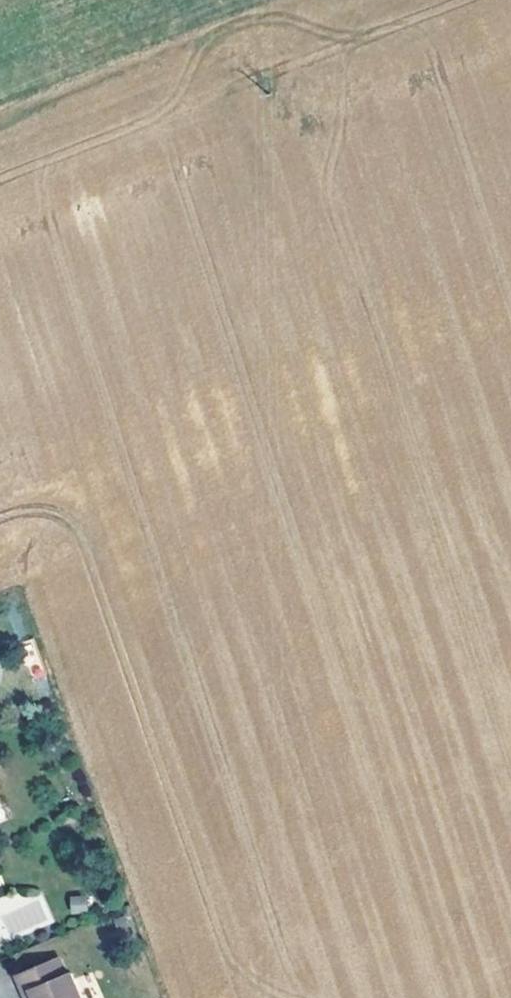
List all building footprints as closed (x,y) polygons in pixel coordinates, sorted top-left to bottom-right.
[(87,911),(86,896),(74,896),(75,912),(87,911)] [(71,972),(67,974),(59,957),(16,976),(25,997),(27,997),(33,996),(34,997),(82,997),(71,972)]
